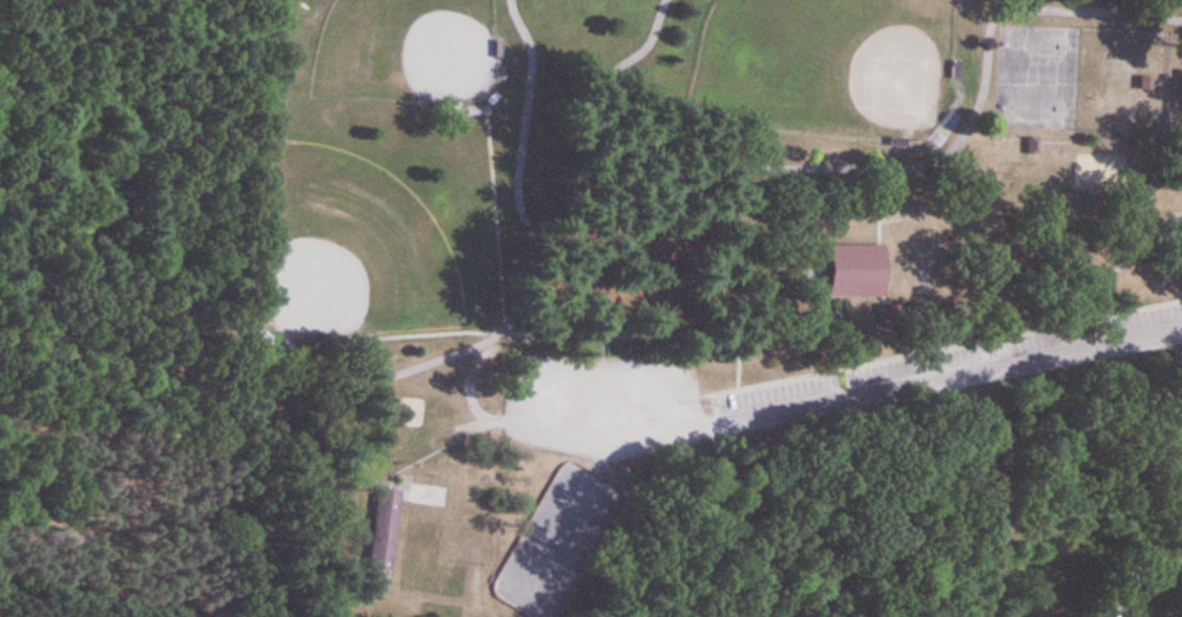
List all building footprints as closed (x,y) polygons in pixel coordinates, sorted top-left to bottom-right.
[(831,297),(886,297),(886,247),(832,246),(831,297)] [(568,463),(556,484),(566,490),(559,504),(603,529),(623,492),(568,463)] [(402,492),(380,489),(369,574),(391,577),(402,492)]
